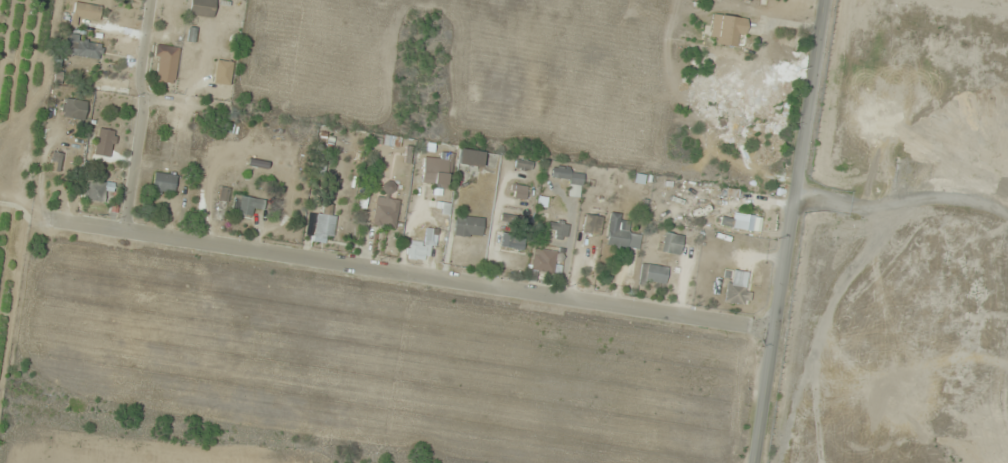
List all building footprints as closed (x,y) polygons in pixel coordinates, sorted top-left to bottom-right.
[(210,0),(192,0),(190,15),(212,18),(215,1),(210,0)] [(99,22),(102,8),(75,3),(72,17),(99,22)] [(738,37),(744,38),(747,19),(714,14),(710,42),(736,46),(738,37)] [(103,44),(68,40),(67,56),(101,59),(103,44)] [(153,78),(174,82),(179,49),(159,45),(153,78)] [(231,78),(233,62),(217,60),(215,76),(231,78)] [(93,90),(128,94),(129,81),(94,78),(93,90)] [(84,120),(87,102),(65,98),(61,116),(84,120)] [(96,147),(114,149),(116,131),(98,129),(96,147)] [(400,137),(376,135),(374,144),(399,146),(400,137)] [(481,169),(484,153),(461,149),(458,164),(481,169)] [(52,169),(60,170),(61,154),(53,153),(52,169)] [(423,183),(450,183),(450,153),(440,153),(440,158),(423,158),(423,183)] [(551,182),(583,184),(584,170),(552,168),(551,182)] [(176,174),(153,172),(152,191),(174,193),(176,174)] [(377,196),(372,225),(395,229),(400,200),(392,199),(395,183),(384,181),(382,197),(377,196)] [(85,201),(111,201),(111,182),(85,182),(85,201)] [(527,199),(527,186),(514,185),(513,199),(527,199)] [(265,202),(242,195),(237,214),(251,218),(254,208),(262,210),(265,202)] [(335,216),(330,215),(331,206),(320,204),(314,242),(330,245),(335,216)] [(720,222),(754,234),(758,219),(735,211),(733,219),(722,216),(720,222)] [(526,218),(503,213),(501,222),(524,226),(526,218)] [(599,236),(603,217),(586,213),(582,233),(599,236)] [(483,237),(484,216),(455,214),(454,236),(483,237)] [(547,236),(568,236),(568,221),(547,221),(547,236)] [(500,247),(523,251),(525,235),(502,232),(500,247)] [(658,251),(679,256),(683,236),(662,232),(658,251)] [(425,244),(410,244),(410,259),(425,260),(425,244)] [(532,272),(555,272),(555,251),(532,251),(532,272)] [(667,283),(665,264),(639,267),(641,285),(667,283)] [(750,284),(725,284),(725,303),(750,303),(750,284)]
